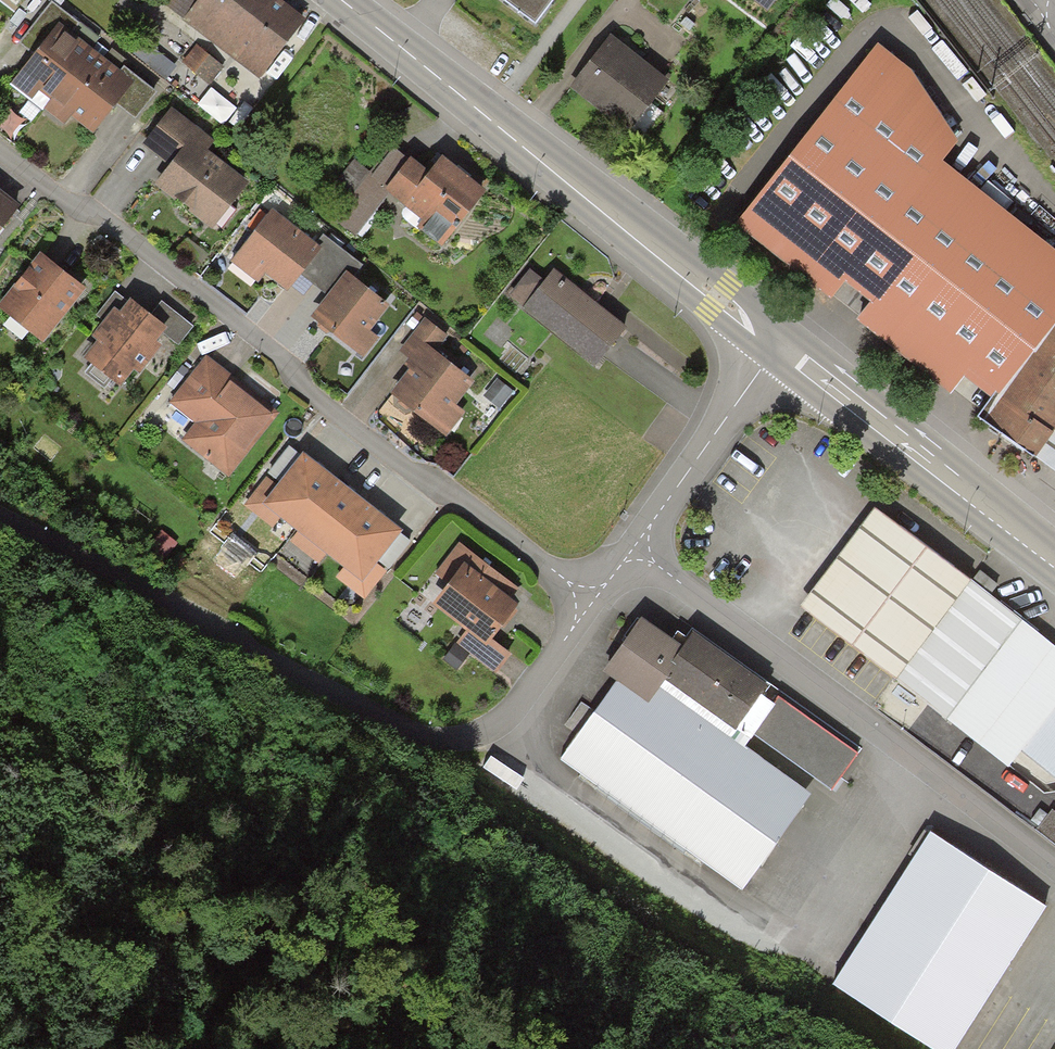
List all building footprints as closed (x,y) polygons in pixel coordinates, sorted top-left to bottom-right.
[(199,0),(159,0),(185,19),(199,0)] [(185,19),(183,22),(261,80),(307,19),(281,0),(199,0),(185,19)] [(535,29),(557,0),(497,0),(535,29)] [(770,14),(779,0),(749,0),(770,14)] [(59,24),(71,34),(79,24),(52,3),(18,45),(33,56),(59,24)] [(71,34),(59,24),(33,56),(30,61),(11,84),(65,126),(71,118),(93,134),(111,111),(116,105),(133,83),(120,73),(71,34)] [(629,132),(669,81),(610,36),(570,87),(629,132)] [(876,44),(735,226),(830,302),(844,282),(871,304),(856,322),(949,396),(960,378),(997,403),(1054,327),(1054,253),(942,165),(957,142),(916,76),(876,44)] [(223,68),(196,47),(182,64),(209,85),(223,68)] [(124,67),(120,73),(133,83),(116,105),(136,120),(157,94),(124,67)] [(215,92),(204,108),(231,127),(242,111),(215,92)] [(198,129),(171,109),(142,146),(169,166),(198,129)] [(166,172),(155,185),(189,211),(188,212),(213,231),(249,183),(207,152),(214,142),(198,129),(169,166),(166,172)] [(384,192),(409,161),(394,149),(373,176),(371,174),(333,221),(356,238),(389,196),(384,192)] [(442,249),(486,193),(442,158),(430,174),(411,158),(409,161),(384,192),(389,196),(422,222),(417,229),(442,249)] [(0,192),(0,233),(1,232),(20,208),(0,192)] [(315,245),(272,210),(231,262),(258,284),(265,275),(287,293),(301,276),(307,269),(322,250),(315,245)] [(364,267),(323,235),(315,245),(322,250),(307,269),(301,276),(328,296),(334,288),(346,273),(354,279),(364,267)] [(40,254),(0,304),(0,310),(43,344),(86,290),(40,254)] [(509,297),(598,367),(628,330),(579,291),(554,271),(544,283),(530,271),(509,297)] [(354,279),(346,273),(334,288),(328,296),(311,319),(366,360),(380,341),(370,333),(390,306),(354,279)] [(150,316),(130,300),(120,314),(114,309),(91,339),(96,342),(83,359),(120,389),(135,371),(140,375),(161,347),(156,343),(163,334),(167,329),(150,316)] [(162,301),(150,316),(167,329),(163,334),(178,346),(194,327),(162,301)] [(423,344),(436,354),(450,337),(425,318),(399,351),(410,360),(423,344)] [(997,403),(982,423),(1054,475),(1054,327),(997,403)] [(410,360),(405,366),(410,370),(390,395),(446,438),(465,413),(456,406),(474,383),(436,354),(423,344),(410,360)] [(279,414),(207,357),(169,404),(195,424),(181,441),(229,478),(279,414)] [(516,394),(497,379),(483,397),(502,412),(516,394)] [(296,532),(336,481),(320,468),(303,455),(277,488),(266,479),(244,506),(273,528),(279,519),(296,532)] [(336,481),(296,532),(289,542),(318,564),(325,556),(365,504),(350,492),(336,481)] [(381,516),(365,504),(325,556),(343,569),(336,578),(364,600),(386,573),(377,566),(403,532),(381,516)] [(876,511),(800,606),(1009,771),(1022,755),(1054,781),(1054,648),(972,582),(970,585),(876,511)] [(387,567),(394,572),(415,543),(408,538),(387,567)] [(435,575),(449,585),(464,565),(510,600),(518,589),(459,544),(435,575)] [(510,600),(464,565),(449,585),(432,607),(465,632),(486,649),(492,641),(511,617),(518,607),(510,600)] [(683,649),(641,619),(632,632),(602,673),(616,683),(648,706),(676,667),(672,664),(683,649)] [(511,656),(492,641),(486,649),(465,632),(456,644),(469,654),(495,675),(511,656)] [(769,688),(694,634),(683,649),(672,664),(676,667),(648,706),(616,683),(560,760),(742,891),(811,796),(745,748),(754,736),(832,792),(858,757),(779,700),(774,707),(761,698),(769,688)] [(457,670),(469,654),(456,644),(455,643),(442,659),(457,670)] [(1052,811),(1049,815),(1039,808),(1030,820),(1039,827),(1037,830),(1054,843),(1054,813),(1052,811)] [(931,835),(833,987),(930,1048),(956,1048),(1047,909),(931,835)]
